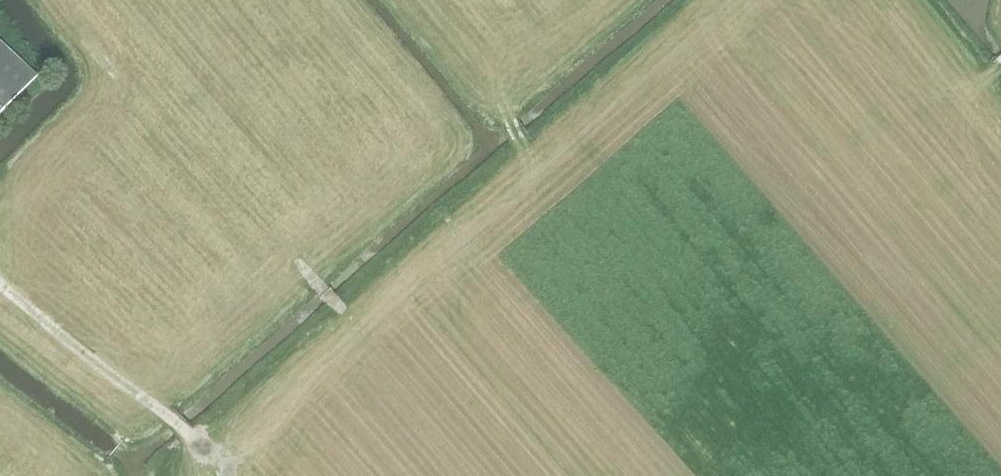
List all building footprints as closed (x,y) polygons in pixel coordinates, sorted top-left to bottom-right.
[(37,77),(0,42),(0,117),(37,77)]
